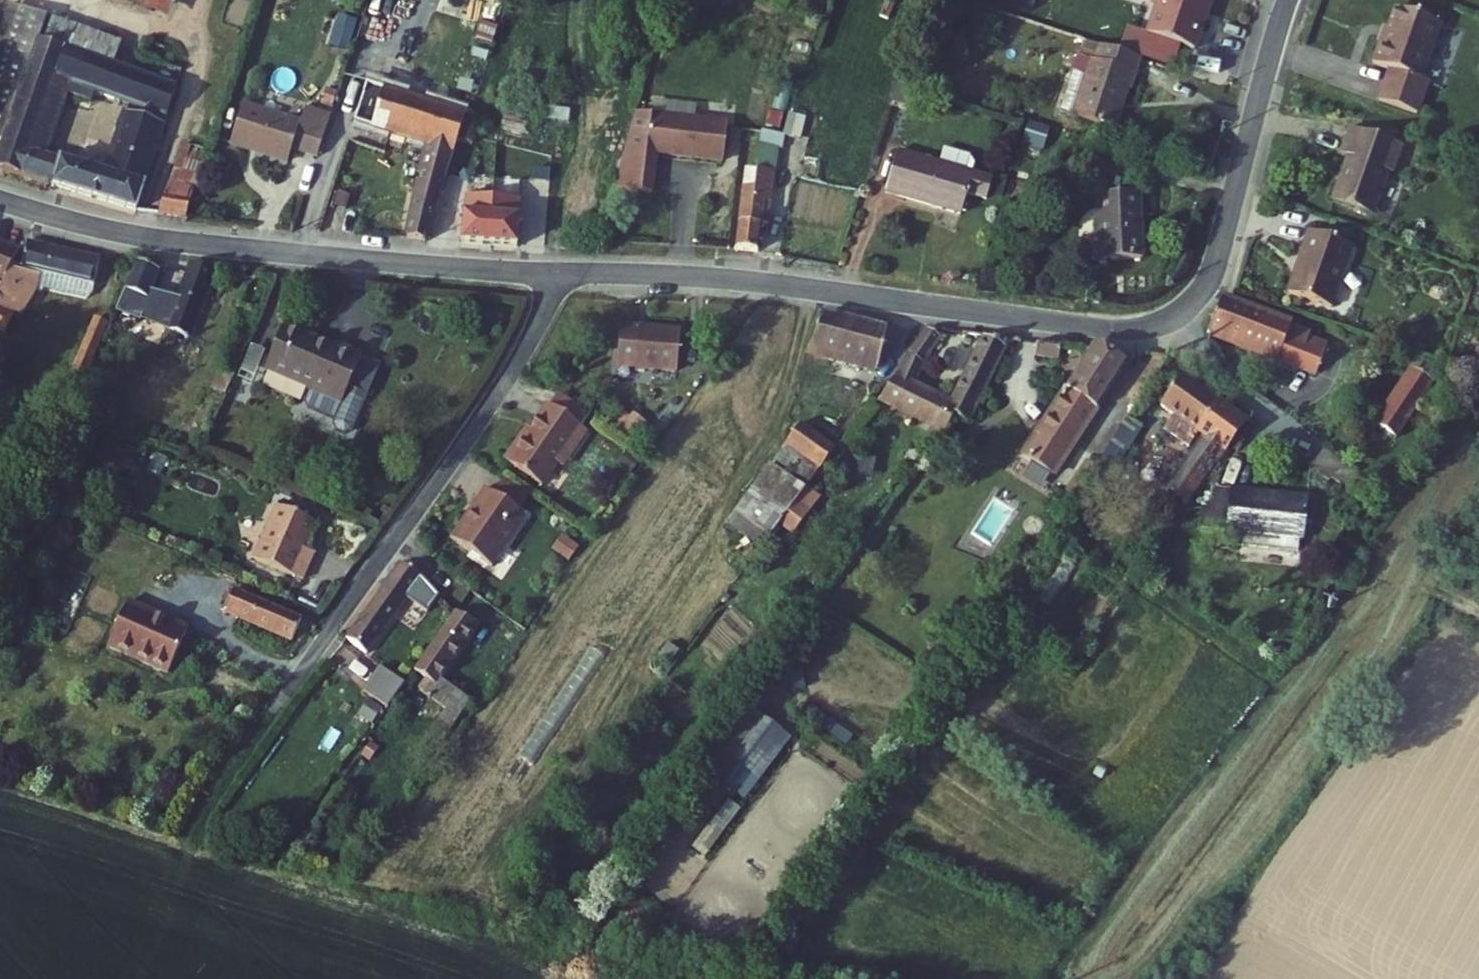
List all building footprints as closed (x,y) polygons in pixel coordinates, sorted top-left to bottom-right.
[(180,17),(187,0),(140,0),(180,17)] [(486,0),(440,0),(484,10),(486,0)] [(1152,33),(1186,45),(1199,49),(1216,0),(1163,0),(1152,33)] [(23,3),(0,62),(0,135),(6,138),(0,151),(0,166),(125,204),(140,207),(185,87),(145,73),(46,40),(54,16),(23,3)] [(1435,23),(1391,7),(1379,40),(1376,39),(1366,65),(1383,72),(1373,100),(1411,113),(1423,81),(1415,78),(1435,23)] [(334,42),(351,47),(359,17),(342,13),(334,42)] [(1152,33),(1130,26),(1120,54),(1139,60),(1176,72),(1186,45),(1152,33)] [(160,42),(145,73),(185,87),(192,69),(189,68),(194,53),(160,42)] [(1059,117),(1115,134),(1126,94),(1130,95),(1139,60),(1099,48),(1095,65),(1077,60),(1059,117)] [(414,232),(435,236),(445,202),(473,109),(375,78),(362,118),(440,143),(414,232)] [(64,81),(36,149),(51,153),(76,85),(64,81)] [(249,100),(237,140),(294,158),(299,145),(324,153),(337,114),(310,106),(306,118),(249,100)] [(733,121),(640,109),(621,185),(656,189),(661,150),(729,158),(733,121)] [(1343,156),(1327,200),(1363,213),(1378,170),(1383,172),(1393,146),(1344,127),(1334,153),(1343,156)] [(503,131),(492,179),(516,185),(528,138),(503,131)] [(779,143),(762,141),(759,167),(776,167),(779,143)] [(183,154),(174,178),(199,186),(206,163),(183,154)] [(896,156),(884,194),(959,216),(969,184),(989,190),(995,171),(944,155),(940,168),(896,156)] [(741,213),(738,246),(761,249),(764,222),(766,209),(772,209),(776,167),(759,167),(740,167),(734,212),(741,213)] [(174,178),(162,210),(189,214),(199,186),(174,178)] [(474,211),(468,241),(521,246),(525,224),(526,216),(500,213),(504,194),(486,190),(485,196),(472,193),(469,209),(474,211)] [(1107,264),(1148,260),(1141,194),(1100,199),(1105,245),(1107,264)] [(435,236),(454,241),(465,208),(445,202),(435,236)] [(766,209),(764,222),(772,222),(772,209),(766,209)] [(534,226),(530,246),(560,248),(567,248),(574,218),(559,215),(556,228),(534,226)] [(525,224),(521,246),(530,246),(534,226),(525,224)] [(1352,247),(1309,232),(1300,260),(1304,261),(1300,274),(1296,272),(1289,294),(1332,308),(1352,247)] [(10,279),(17,267),(25,253),(0,240),(0,274),(10,279)] [(0,298),(0,354),(20,364),(45,321),(39,320),(43,314),(34,310),(45,280),(95,291),(103,256),(31,242),(24,271),(17,267),(10,279),(0,298)] [(1105,245),(1087,246),(1089,266),(1107,264),(1105,245)] [(144,258),(113,326),(134,336),(162,266),(144,258)] [(197,260),(171,339),(182,343),(187,332),(198,337),(223,270),(197,260)] [(1223,299),(1210,335),(1277,360),(1290,326),(1223,299)] [(829,314),(817,354),(835,365),(841,358),(881,370),(891,331),(829,314)] [(108,323),(98,318),(71,376),(82,381),(96,350),(108,323)] [(682,379),(683,369),(687,332),(626,325),(621,373),(682,379)] [(1311,335),(1290,326),(1277,360),(1284,363),(1316,376),(1328,347),(1310,340),(1311,335)] [(932,329),(894,385),(945,416),(941,424),(949,428),(957,413),(970,419),(1007,347),(986,336),(954,400),(917,376),(944,337),(932,329)] [(287,330),(268,374),(312,392),(304,409),(338,423),(335,430),(337,436),(347,440),(352,438),(368,403),(352,395),(367,362),(338,348),(336,352),(287,330)] [(1037,343),(1036,356),(1058,360),(1060,346),(1037,343)] [(1022,457),(1054,478),(1060,469),(1125,365),(1093,344),(1022,457)] [(248,355),(240,372),(254,378),(261,360),(248,355)] [(383,369),(367,362),(352,395),(368,403),(383,369)] [(1412,366),(1369,422),(1392,440),(1434,381),(1412,366)] [(240,372),(227,401),(242,407),(254,378),(240,372)] [(312,392),(268,374),(260,392),(304,409),(312,392)] [(1167,485),(1191,499),(1224,452),(1199,436),(1217,407),(1175,382),(1157,412),(1168,418),(1161,431),(1190,450),(1167,485)] [(599,412),(563,387),(553,401),(589,426),(599,412)] [(550,399),(535,418),(539,421),(553,401),(550,399)] [(506,454),(544,481),(560,457),(565,460),(568,455),(562,450),(583,422),(553,401),(539,421),(535,418),(530,419),(506,454)] [(1244,424),(1217,407),(1199,436),(1224,452),(1244,424)] [(1099,465),(1112,474),(1141,430),(1128,421),(1099,465)] [(589,426),(583,422),(562,450),(568,455),(589,426)] [(787,448),(821,472),(834,453),(799,429),(787,448)] [(1144,465),(1160,476),(1168,463),(1165,461),(1171,451),(1146,433),(1135,450),(1148,459),(1144,465)] [(776,463),(809,488),(821,472),(787,448),(776,463)] [(772,467),(768,474),(802,498),(806,492),(772,467)] [(494,489),(520,507),(531,491),(505,473),(494,489)] [(739,517),(771,541),(802,498),(768,474),(739,517)] [(450,532),(495,562),(528,513),(520,507),(494,489),(484,482),(450,532)] [(1135,511),(1142,516),(1163,487),(1156,482),(1135,511)] [(1158,498),(1181,513),(1191,499),(1167,485),(1158,498)] [(1226,543),(1244,545),(1245,532),(1266,534),(1293,495),(1218,489),(1215,530),(1228,531),(1226,543)] [(1309,497),(1293,495),(1266,534),(1306,537),(1309,497)] [(309,550),(322,524),(284,505),(258,557),(306,581),(318,554),(309,550)] [(729,530),(762,553),(771,541),(739,517),(729,530)] [(1266,534),(1245,532),(1244,545),(1258,547),(1266,534)] [(1306,537),(1266,534),(1258,547),(1304,551),(1306,537)] [(427,578),(407,564),(352,638),(373,653),(427,578)] [(307,618),(238,588),(229,609),(298,639),(307,618)] [(186,652),(182,650),(192,628),(135,603),(116,648),(176,674),(186,652)] [(442,723),(456,733),(479,699),(447,678),(481,626),(461,611),(422,669),(434,677),(427,688),(452,706),(442,723)] [(419,673),(391,655),(373,682),(397,697),(404,696),(419,673)] [(362,713),(375,722),(387,704),(373,695),(362,713)] [(795,735),(763,712),(733,752),(766,776),(795,735)] [(435,735),(449,743),(456,733),(442,723),(435,735)] [(375,738),(367,750),(375,756),(383,744),(375,738)] [(705,834),(716,842),(741,808),(730,800),(705,834)]
